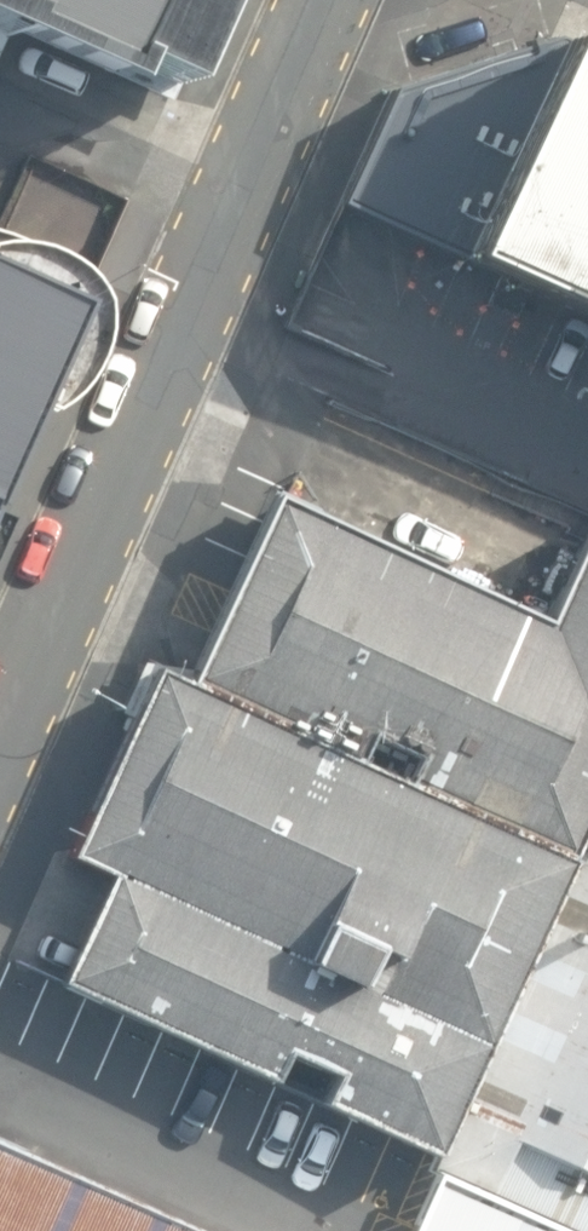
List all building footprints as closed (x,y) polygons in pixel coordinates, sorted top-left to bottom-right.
[(175,149),(240,0),(0,0),(0,74),(175,149)] [(522,18),(508,47),(373,87),(326,198),(587,314),(587,49),(522,18)] [(44,421),(53,426),(74,410),(90,388),(103,364),(108,337),(102,309),(90,289),(64,269),(37,258),(13,257),(0,258),(0,520),(44,421)] [(545,622),(283,505),(195,670),(573,852),(587,821),(587,543),(545,622)] [(195,670),(166,665),(82,857),(110,874),(69,978),(441,1149),(573,852),(195,670)] [(459,1158),(587,1222),(587,867),(459,1158)] [(0,1136),(0,1230),(212,1230),(0,1136)] [(440,1179),(418,1230),(562,1230),(440,1179)]
